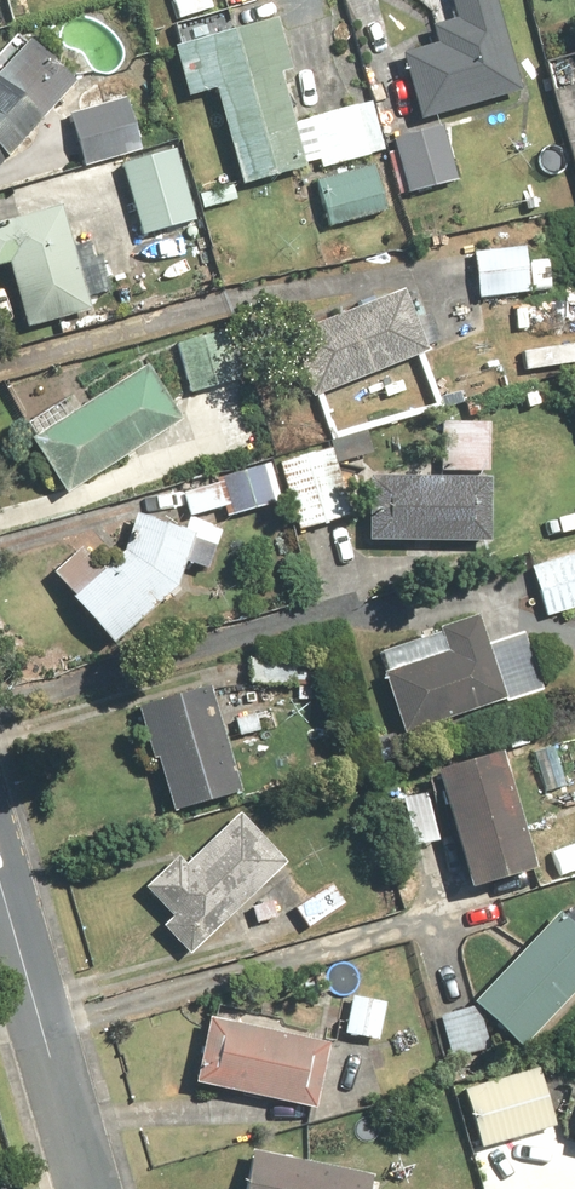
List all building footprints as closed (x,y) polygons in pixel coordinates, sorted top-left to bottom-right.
[(501,0),(456,0),(463,24),(443,30),(447,46),(411,57),(431,123),(529,93),(501,0)] [(286,21),(181,47),(194,100),(222,93),(245,186),(310,170),(287,76),(298,73),(286,21)] [(23,26),(0,54),(0,178),(84,77),(23,26)] [(125,162),(151,154),(135,97),(71,114),(88,172),(125,162)] [(377,102),(314,121),(329,170),(392,151),(377,102)] [(448,123),(398,135),(413,196),(463,184),(448,123)] [(151,154),(125,162),(147,240),(204,224),(182,146),(151,154)] [(392,212),(379,164),(319,181),(333,229),(392,212)] [(14,264),(34,331),(95,313),(94,308),(91,298),(116,291),(100,238),(76,246),(65,210),(0,229),(0,268),(14,264)] [(537,296),(537,291),(555,291),(554,263),(536,263),(535,243),(481,246),(483,298),(537,296)] [(412,290),(304,329),(329,398),(437,358),(412,290)] [(231,329),(178,347),(191,386),(244,369),(231,329)] [(155,364),(37,436),(72,494),(191,422),(155,364)] [(496,424),(424,421),(421,471),(494,474),(496,424)] [(284,464),(303,533),(361,517),(342,447),(284,464)] [(275,465),(189,492),(197,517),(229,507),(232,518),(261,509),(286,501),(275,465)] [(375,477),(371,541),(497,548),(501,484),(375,477)] [(127,548),(70,598),(110,641),(174,582),(188,527),(138,512),(127,548)] [(534,562),(548,618),(574,611),(574,552),(534,562)] [(444,652),(381,672),(400,733),(505,701),(479,618),(438,631),(444,652)] [(209,683),(134,704),(162,810),(238,790),(209,683)] [(234,714),(241,738),(271,729),(264,705),(234,714)] [(504,758),(435,778),(470,899),(539,879),(504,758)] [(283,859),(235,810),(183,862),(175,854),(141,888),(167,915),(158,924),(187,954),(283,859)] [(339,883),(300,906),(314,929),(353,905),(339,883)] [(485,1003),(542,1051),(574,1012),(574,915),(566,907),(485,1003)] [(390,1001),(354,998),(351,1037),(387,1039),(390,1001)] [(482,1007),(445,1015),(455,1059),(491,1052),(482,1007)] [(217,1016),(201,1083),(325,1112),(340,1045),(217,1016)] [(535,1061),(460,1082),(479,1146),(554,1125),(535,1061)] [(565,1149),(574,1152),(574,1115),(565,1149)] [(248,1151),(242,1188),(365,1188),(368,1170),(248,1151)]
